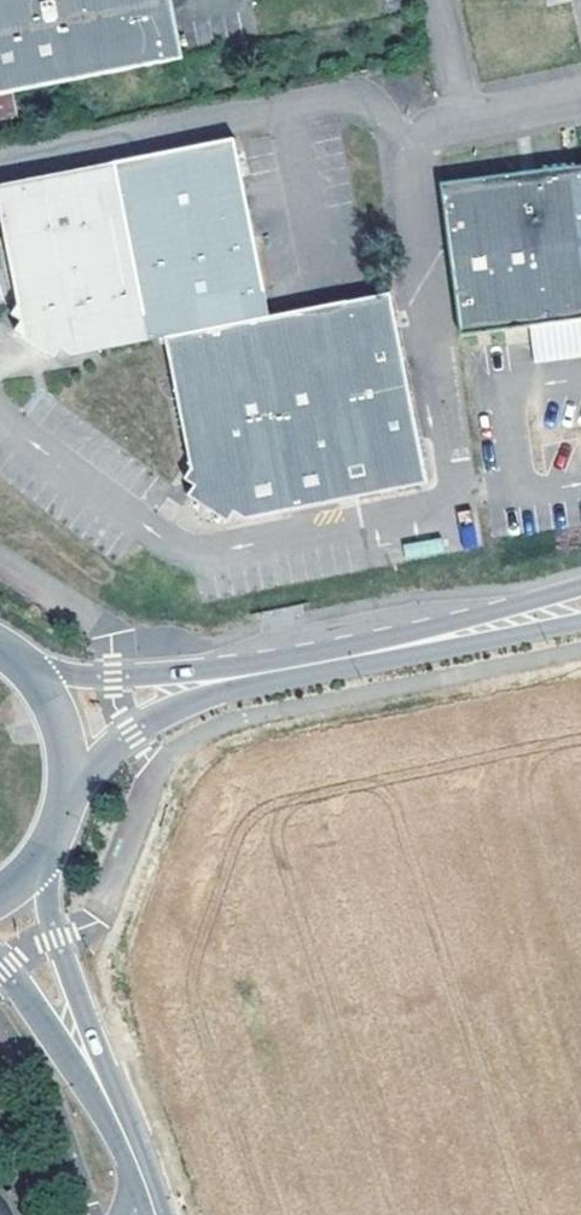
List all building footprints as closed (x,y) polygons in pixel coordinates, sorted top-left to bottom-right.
[(12,91),(181,57),(170,0),(0,0),(0,93),(12,91)] [(264,319),(238,184),(229,139),(110,163),(0,186),(0,207),(6,240),(19,305),(13,312),(23,319),(16,329),(35,343),(54,356),(62,347),(71,354),(146,341),(165,337),(264,319)] [(440,185),(460,337),(517,329),(580,320),(580,166),(569,168),(529,173),(440,185)] [(165,337),(190,467),(183,478),(192,484),(185,494),(206,509),(225,522),(231,513),(243,522),(424,485),(385,296),(264,319),(165,337)] [(409,556),(441,552),(439,539),(407,544),(409,556)]
